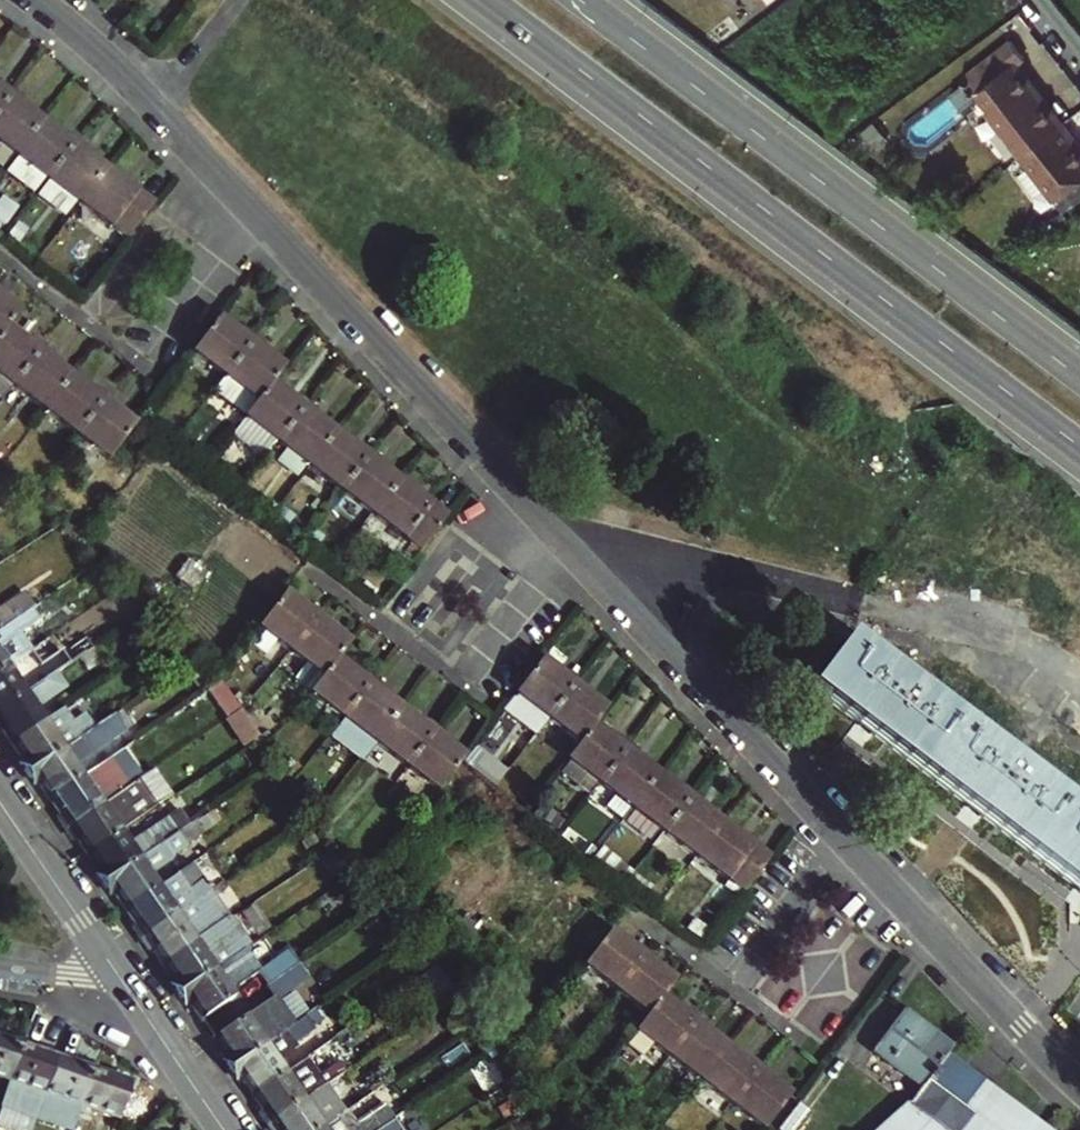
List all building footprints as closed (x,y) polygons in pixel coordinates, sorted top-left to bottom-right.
[(1023,61),(1011,43),(961,79),(1020,157),(1059,127),(1012,68),(1023,61)] [(14,92),(5,85),(0,92),(0,111),(14,92)] [(40,122),(19,106),(25,99),(14,92),(0,111),(0,144),(15,155),(40,122)] [(15,155),(48,179),(77,140),(67,133),(62,139),(40,122),(15,155)] [(1059,127),(1020,157),(1021,158),(1055,200),(1079,181),(1079,154),(1060,129),(1059,127)] [(79,203),(103,170),(81,153),(86,147),(77,140),(48,179),(79,203)] [(147,203),(103,170),(79,203),(126,239),(151,206),(147,203)] [(7,329),(19,312),(0,298),(0,338),(7,329)] [(192,352),(225,377),(256,338),(246,331),(242,336),(218,319),(192,352)] [(13,386),(44,347),(34,339),(28,346),(7,329),(0,338),(0,377),(13,386)] [(271,385),(283,369),(260,351),(264,345),(256,338),(225,377),(258,402),(271,385)] [(13,386),(44,410),(70,377),(49,361),(54,354),(44,347),(13,386)] [(77,435),(108,395),(98,387),(93,394),(70,377),(44,410),(77,435)] [(245,419),(278,444),(309,403),(299,395),(294,402),(271,385),(258,402),(245,419)] [(77,435),(110,460),(135,426),(112,409),(117,402),(108,395),(77,435)] [(308,467),(334,433),(312,416),(318,410),(309,403),(278,444),(308,467)] [(357,450),(334,433),(308,467),(340,491),(372,451),(362,444),(357,450)] [(372,515),(398,482),(376,465),(381,459),(372,451),(340,491),(372,515)] [(441,515),(398,482),(372,515),(419,551),(445,518),(441,515)] [(258,626),(292,652),(323,614),(311,605),(306,611),(283,593),(258,626)] [(14,623),(4,608),(0,610),(0,633),(3,631),(14,623)] [(35,620),(30,612),(16,621),(22,629),(35,620)] [(332,621),(323,614),(292,652),(324,676),(336,660),(349,644),(327,627),(332,621)] [(21,658),(3,631),(0,633),(0,672),(21,658)] [(55,647),(49,639),(40,645),(45,653),(55,647)] [(0,672),(0,714),(57,674),(77,661),(90,652),(84,643),(37,675),(24,656),(21,658),(0,672)] [(899,670),(893,677),(848,643),(813,689),(1079,889),(1079,816),(1037,784),(1042,777),(1007,751),(1002,758),(925,700),(930,693),(899,670)] [(90,652),(77,661),(85,673),(101,662),(92,650),(90,652)] [(343,719),(374,678),(364,671),(359,677),(336,660),(324,676),(310,694),(343,719)] [(542,660),(515,694),(549,720),(580,680),(569,672),(565,678),(542,660)] [(46,725),(38,712),(56,700),(53,696),(66,687),(57,674),(0,714),(0,730),(3,728),(16,746),(46,725)] [(383,685),(374,678),(343,719),(374,742),(400,709),(378,692),(383,685)] [(549,720),(581,744),(594,727),(607,710),(584,693),(589,687),(580,680),(549,720)] [(231,717),(244,735),(258,726),(246,710),(245,708),(231,717)] [(422,726),(400,709),(374,742),(407,767),(438,726),(428,719),(422,726)] [(22,764),(29,775),(94,731),(85,718),(73,726),(64,713),(46,725),(16,746),(26,762),(22,764)] [(52,799),(83,778),(75,767),(113,740),(102,725),(94,731),(29,775),(35,784),(40,781),(52,799)] [(244,735),(250,745),(264,735),(258,726),(244,735)] [(446,732),(438,726),(407,767),(439,791),(463,760),(465,758),(440,739),(446,732)] [(594,727),(581,744),(568,761),(599,784),(630,745),(620,737),(615,744),(594,727)] [(630,745),(599,784),(631,809),(657,776),(634,759),(639,752),(630,745)] [(476,749),(469,763),(498,778),(505,763),(476,749)] [(60,820),(66,829),(135,782),(146,775),(136,761),(92,792),(83,778),(52,799),(64,816),(60,820)] [(679,793),(657,776),(631,809),(663,833),(694,794),(684,786),(679,793)] [(135,782),(66,829),(73,839),(77,836),(89,853),(120,833),(132,825),(154,810),(135,782)] [(703,801),(694,794),(663,833),(695,857),(721,824),(698,807),(703,801)] [(163,816),(157,807),(154,810),(132,825),(137,833),(163,816)] [(177,836),(104,885),(110,894),(115,891),(127,909),(157,889),(149,877),(165,866),(166,862),(186,849),(184,846),(212,827),(205,817),(177,836)] [(131,848),(120,833),(89,853),(101,871),(97,874),(104,885),(177,836),(168,823),(153,834),(157,839),(152,842),(143,839),(131,848)] [(695,857),(743,893),(768,861),(721,824),(695,857)] [(157,889),(176,917),(190,907),(171,879),(157,889)] [(176,917),(157,889),(127,909),(140,928),(135,930),(142,940),(176,917)] [(190,907),(176,917),(142,940),(149,950),(152,947),(165,965),(208,936),(200,925),(220,911),(209,895),(190,907)] [(208,936),(165,965),(177,983),(173,986),(179,995),(230,960),(211,933),(208,936)] [(632,949),(611,933),(586,965),(616,988),(646,950),(637,943),(632,949)] [(646,950),(616,988),(650,1013),(662,998),(675,982),(651,964),(656,957),(646,950)] [(237,988),(247,981),(250,979),(235,957),(230,960),(179,995),(186,1005),(190,1002),(203,1020),(234,999),(237,988)] [(268,989),(291,973),(281,958),(250,979),(247,981),(258,996),(268,989)] [(231,1070),(294,1027),(278,1004),(310,982),(300,967),(291,973),(268,989),(274,999),(216,1039),(227,1056),(223,1059),(231,1070)] [(684,1014),(662,998),(650,1013),(636,1031),(668,1055),(698,1016),(688,1008),(684,1014)] [(878,1129),(1044,1129),(946,1056),(952,1048),(902,1010),(873,1051),(921,1087),(910,1101),(878,1129)] [(315,1012),(294,1027),(231,1070),(238,1080),(242,1077),(254,1095),(285,1073),(277,1062),(297,1048),(294,1043),(322,1023),(315,1012)] [(698,1016),(668,1055),(700,1079),(725,1046),(703,1029),(707,1023),(698,1016)] [(0,1037),(0,1079),(9,1082),(22,1045),(0,1037)] [(46,1095),(59,1058),(22,1045),(9,1082),(46,1095)] [(725,1046),(700,1079),(733,1104),(763,1065),(753,1058),(748,1064),(725,1046)] [(321,1063),(314,1053),(285,1073),(292,1084),(321,1063)] [(94,1070),(59,1058),(46,1095),(81,1107),(94,1070)] [(292,1084),(285,1073),(254,1095),(265,1111),(261,1114),(269,1126),(333,1081),(321,1063),(292,1084)] [(772,1072),(763,1065),(733,1104),(766,1129),(791,1096),(767,1078),(772,1072)] [(132,1083),(94,1070),(81,1107),(120,1121),(132,1083)] [(269,1126),(272,1129),(321,1129),(350,1110),(353,1108),(347,1099),(335,1107),(330,1100),(342,1091),(350,1086),(342,1075),(333,1081),(269,1126)] [(347,1099),(342,1091),(330,1100),(335,1107),(347,1099)] [(395,1120),(398,1118),(387,1102),(358,1122),(350,1110),(321,1129),(380,1129),(395,1120)] [(799,1102),(778,1129),(801,1129),(810,1119),(814,1114),(799,1102)] [(395,1120),(380,1129),(401,1129),(395,1120)]
